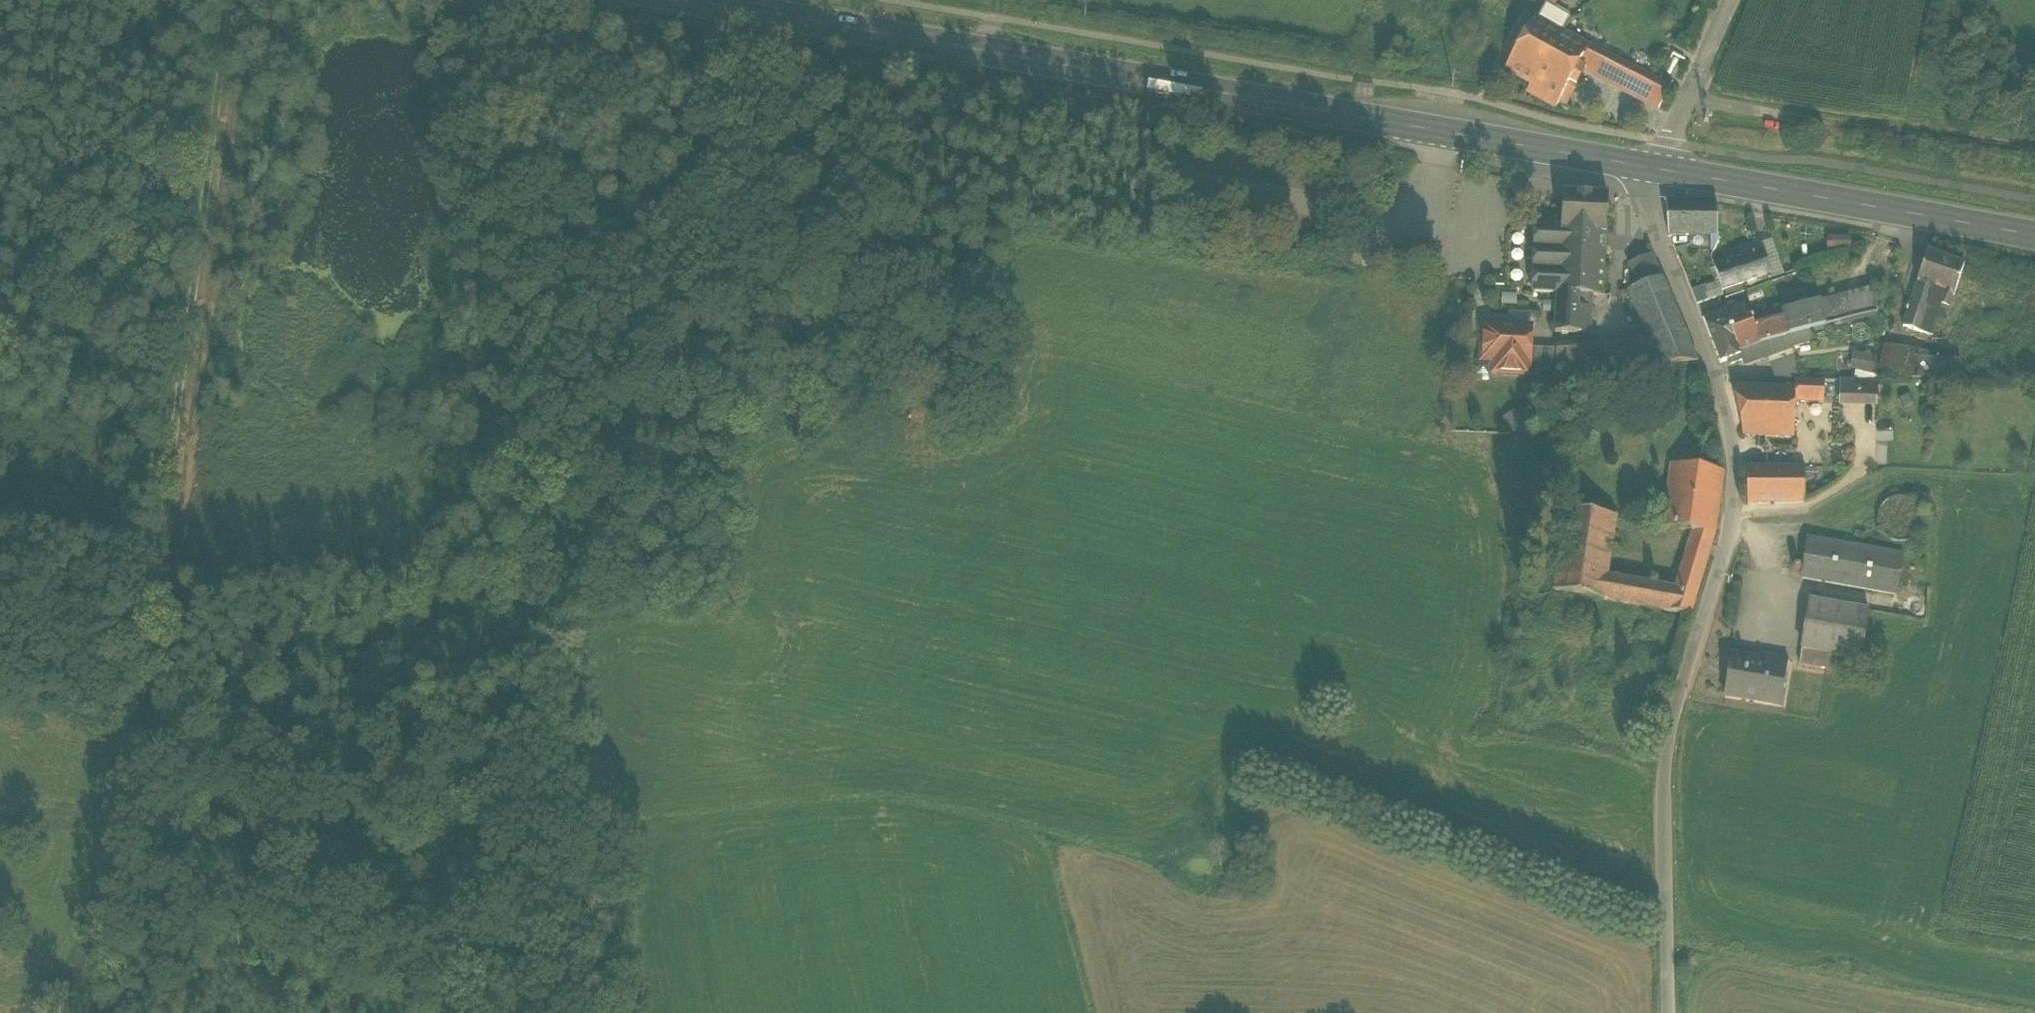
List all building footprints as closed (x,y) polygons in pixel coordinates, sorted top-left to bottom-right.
[(1545,5),(1536,21),(1560,34),(1569,18),(1545,5)] [(1555,106),(1569,81),(1578,67),(1587,49),(1585,48),(1560,34),(1536,21),(1533,19),(1505,69),(1531,84),(1527,91),(1555,106)] [(1587,49),(1578,67),(1584,70),(1589,72),(1600,53),(1586,46),(1585,48),(1587,49)] [(1589,72),(1658,108),(1669,88),(1600,53),(1589,72)] [(1576,85),(1584,70),(1578,67),(1569,81),(1576,85)] [(1590,296),(1602,296),(1607,196),(1562,194),(1561,220),(1560,228),(1557,294),(1590,296)] [(1668,236),(1717,236),(1717,235),(1716,207),(1716,201),(1665,201),(1668,236)] [(1546,225),(1546,227),(1560,228),(1561,220),(1553,219),(1546,225)] [(1532,293),(1556,294),(1557,294),(1560,228),(1546,227),(1534,227),(1532,293)] [(1825,233),(1823,244),(1845,247),(1846,237),(1825,233)] [(1714,268),(1723,290),(1724,290),(1770,274),(1759,241),(1737,249),(1740,259),(1714,268)] [(1902,328),(1930,337),(1937,317),(1944,319),(1948,309),(1949,310),(1964,264),(1927,252),(1902,328)] [(1628,263),(1637,287),(1649,282),(1662,277),(1655,262),(1652,254),(1628,263)] [(1781,268),(1784,277),(1795,274),(1795,273),(1792,264),(1781,268)] [(1724,290),(1726,297),(1773,281),(1771,273),(1770,274),(1724,290)] [(1627,291),(1649,342),(1583,347),(1586,370),(1659,364),(1659,365),(1697,362),(1662,277),(1649,282),(1637,287),(1627,291)] [(1759,345),(1785,337),(1811,330),(1825,327),(1866,316),(1875,314),(1876,314),(1872,289),(1818,302),(1782,312),(1783,318),(1752,326),(1759,345)] [(1590,296),(1557,294),(1556,294),(1554,333),(1588,335),(1590,296)] [(1744,303),(1724,310),(1739,352),(1759,345),(1752,326),(1744,303)] [(1740,355),(1739,352),(1724,310),(1702,318),(1720,363),(1730,359),(1740,355)] [(1482,326),(1481,361),(1493,362),(1493,374),(1528,376),(1528,372),(1529,348),(1530,328),(1482,326)] [(1813,342),(1811,330),(1785,337),(1789,348),(1813,342)] [(1790,350),(1789,348),(1785,337),(1759,345),(1739,352),(1740,355),(1730,359),(1731,364),(1741,360),(1743,365),(1768,356),(1769,357),(1790,350)] [(1879,371),(1905,374),(1909,350),(1883,346),(1879,371)] [(1555,372),(1586,370),(1583,347),(1556,349),(1555,372)] [(1528,372),(1551,373),(1552,349),(1529,348),(1528,372)] [(1776,380),(1795,379),(1790,350),(1769,357),(1776,380)] [(1905,374),(1914,375),(1918,352),(1909,350),(1905,374)] [(1871,381),(1876,358),(1859,355),(1854,381),(1864,381),(1871,381)] [(1493,376),(1493,374),(1493,362),(1481,361),(1479,361),(1478,365),(1476,365),(1476,378),(1489,378),(1489,376),(1493,376)] [(1663,368),(1664,382),(1700,380),(1696,363),(1662,365),(1663,368)] [(1922,382),(1941,382),(1941,369),(1923,369),(1922,382)] [(1794,379),(1794,388),(1795,387),(1794,402),(1822,403),(1823,380),(1794,379)] [(1864,381),(1854,381),(1839,381),(1839,404),(1864,405),(1864,381)] [(1864,405),(1875,405),(1876,381),(1871,381),(1864,381),(1864,405)] [(1793,437),(1794,402),(1795,387),(1794,388),(1732,385),(1743,435),(1793,437)] [(1693,532),(1714,535),(1723,472),(1671,465),(1662,528),(1693,532)] [(1746,468),(1749,507),(1804,503),(1805,468),(1746,468)] [(1880,508),(1877,525),(1886,540),(1904,543),(1918,533),(1922,516),(1912,501),(1895,498),(1880,508)] [(1553,591),(1603,600),(1607,576),(1616,517),(1565,508),(1553,591)] [(1693,532),(1686,553),(1707,557),(1714,535),(1693,532)] [(1801,580),(1896,596),(1903,555),(1808,539),(1801,580)] [(1686,553),(1675,588),(1669,612),(1690,615),(1707,557),(1686,553)] [(1603,600),(1669,612),(1675,588),(1607,576),(1603,600)] [(1830,655),(1861,661),(1869,611),(1810,601),(1802,651),(1830,655)] [(1800,666),(1827,671),(1830,655),(1802,651),(1800,666)] [(1725,697),(1773,705),(1776,687),(1782,688),(1787,660),(1775,658),(1774,664),(1730,657),(1724,698),(1725,698),(1725,697)] [(1776,687),(1773,705),(1780,706),(1782,688),(1776,687)]
